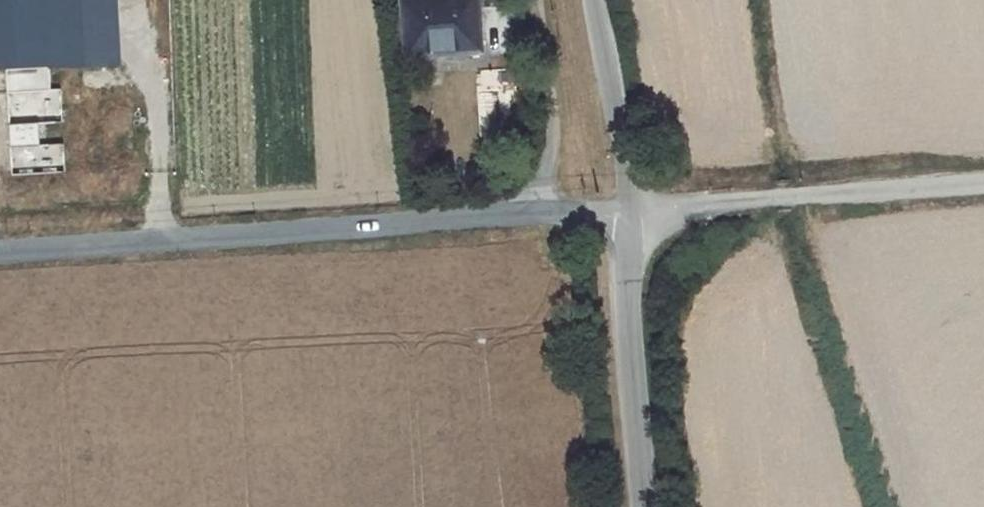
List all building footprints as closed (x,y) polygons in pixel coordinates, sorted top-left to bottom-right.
[(398,14),(402,14),(405,44),(434,42),(434,49),(474,45),(471,16),(470,0),(397,0),(398,14)] [(50,86),(49,67),(14,69),(14,87),(50,86)] [(510,74),(476,75),(479,131),(513,130),(510,74)] [(61,117),(59,89),(14,92),(16,120),(61,117)] [(62,144),(38,145),(37,120),(17,121),(19,173),(63,171),(62,144)]
